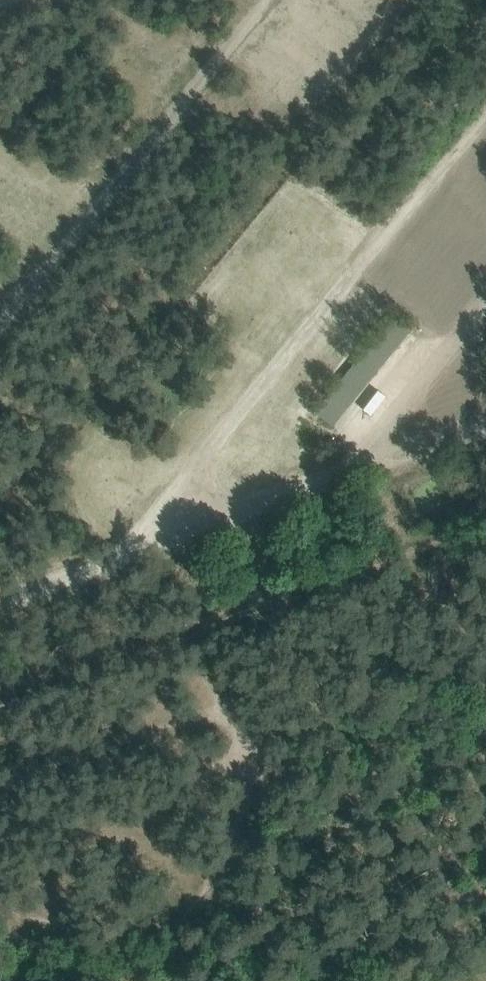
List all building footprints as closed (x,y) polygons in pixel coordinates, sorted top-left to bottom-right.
[(393,318),(315,413),(331,426),(409,331),(393,318)]
